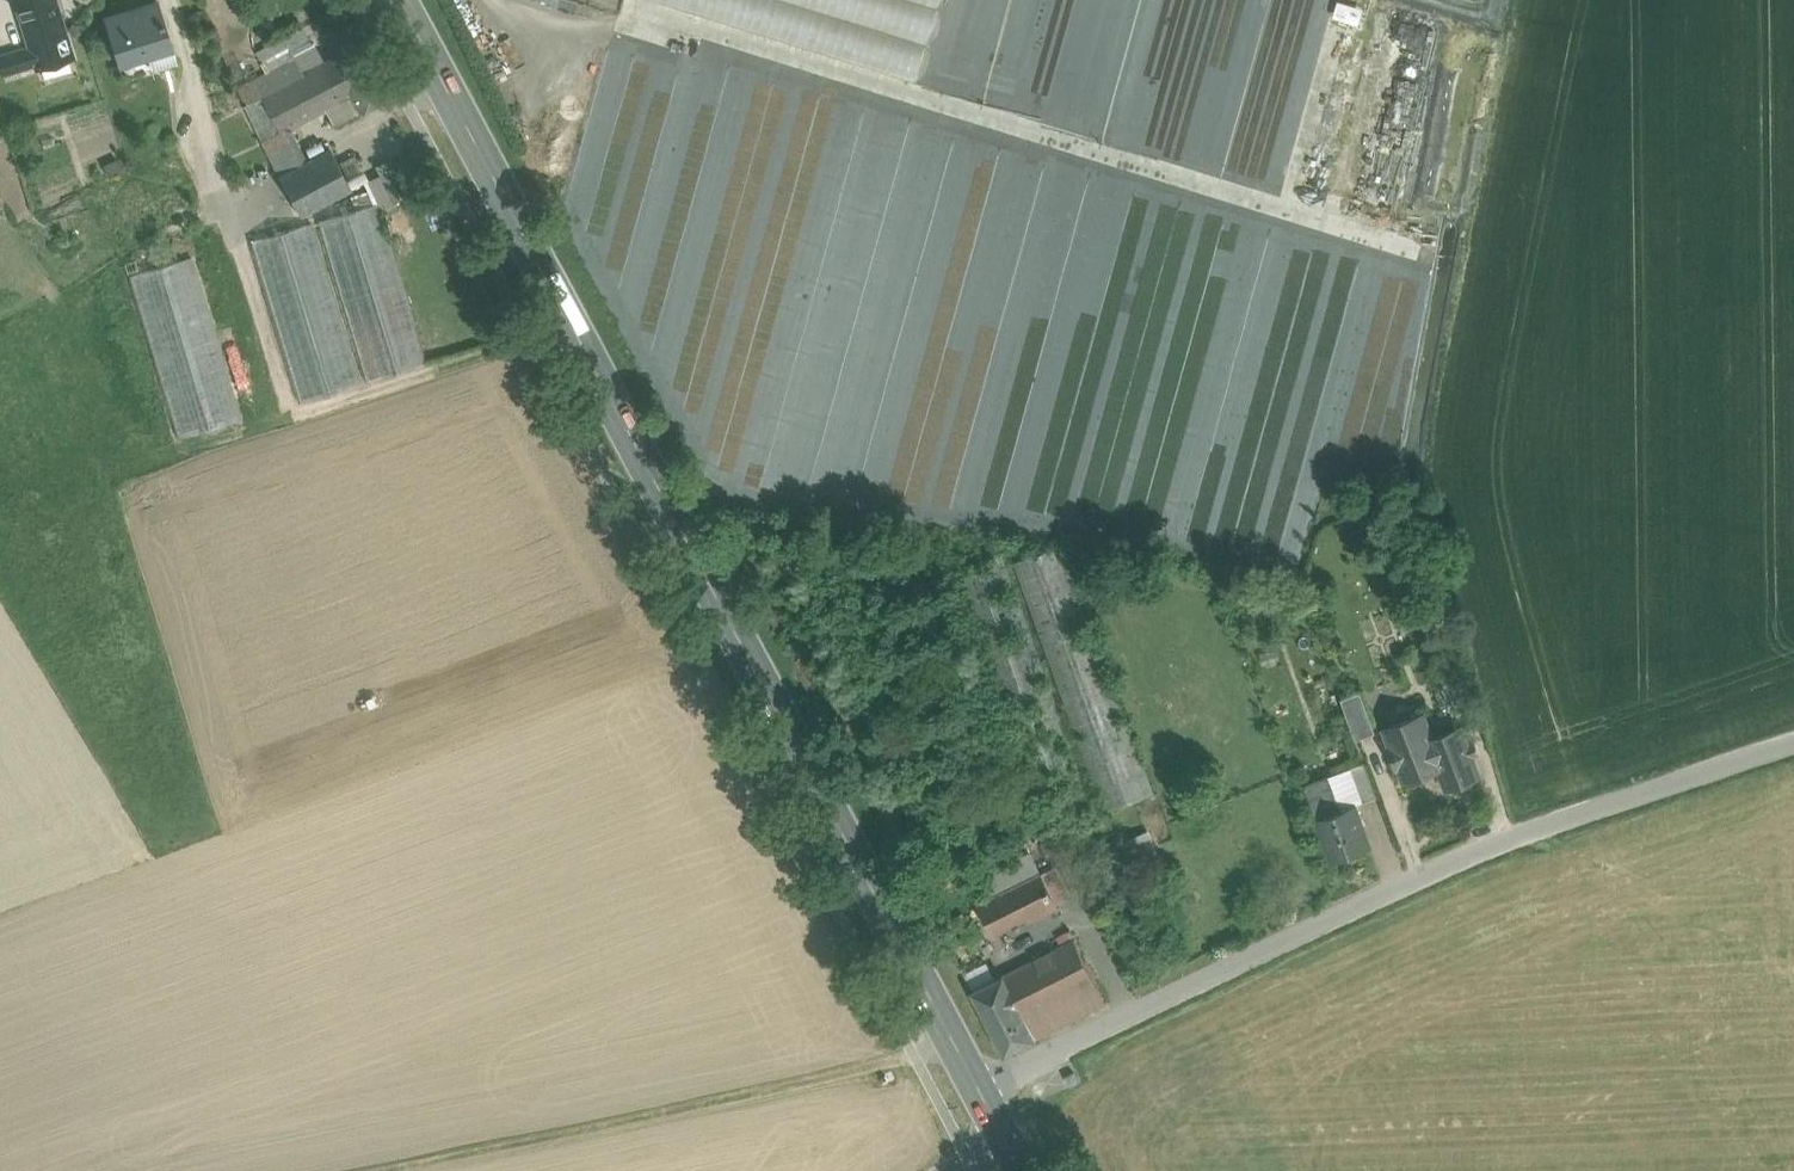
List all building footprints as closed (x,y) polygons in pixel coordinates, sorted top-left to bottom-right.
[(28,39),(64,29),(55,0),(16,0),(28,39)] [(942,0),(656,0),(918,85),(942,0)] [(159,2),(128,12),(127,9),(104,16),(120,62),(121,62),(120,58),(146,50),(147,54),(172,46),(159,2)] [(360,36),(291,63),(311,114),(380,88),(360,36)] [(172,46),(147,54),(153,70),(178,62),(172,46)] [(31,48),(1,57),(6,71),(35,62),(31,48)] [(291,63),(254,77),(262,98),(274,129),(284,125),(311,114),(291,63)] [(254,77),(240,83),(248,103),(262,98),(254,77)] [(262,98),(248,103),(260,134),(274,129),(262,98)] [(260,134),(259,135),(274,172),(299,162),(284,125),(260,134)] [(274,172),(273,173),(288,213),(350,189),(335,149),(299,162),(274,172)] [(307,207),(313,222),(374,198),(368,184),(307,207)] [(379,201),(318,220),(368,381),(429,362),(379,201)] [(361,383),(312,222),(251,241),(301,401),(361,383)] [(192,257),(131,275),(178,436),(240,418),(192,257)] [(1154,793),(1065,546),(1015,564),(1104,811),(1154,793)] [(1096,812),(1002,553),(951,571),(1046,831),(1096,812)] [(1375,732),(1361,692),(1341,699),(1356,739),(1375,732)] [(1462,727),(1432,738),(1423,713),(1385,728),(1395,756),(1394,756),(1396,760),(1397,760),(1405,781),(1439,768),(1446,788),(1480,775),(1472,754),(1479,751),(1475,743),(1469,745),(1462,727)] [(1375,796),(1362,763),(1347,769),(1360,802),(1375,796)] [(1355,804),(1340,809),(1328,775),(1305,784),(1318,818),(1317,818),(1333,860),(1370,846),(1359,817),(1360,816),(1355,804)] [(1057,865),(1042,872),(1057,902),(1071,895),(1057,865)] [(1042,872),(978,905),(994,935),(1057,902),(1042,872)] [(1075,939),(1004,975),(1036,1038),(1106,1002),(1075,939)] [(1036,1038),(1004,975),(972,991),(1005,1054),(1036,1038)] [(1074,1071),(1065,1075),(1069,1085),(1079,1080),(1074,1071)]
